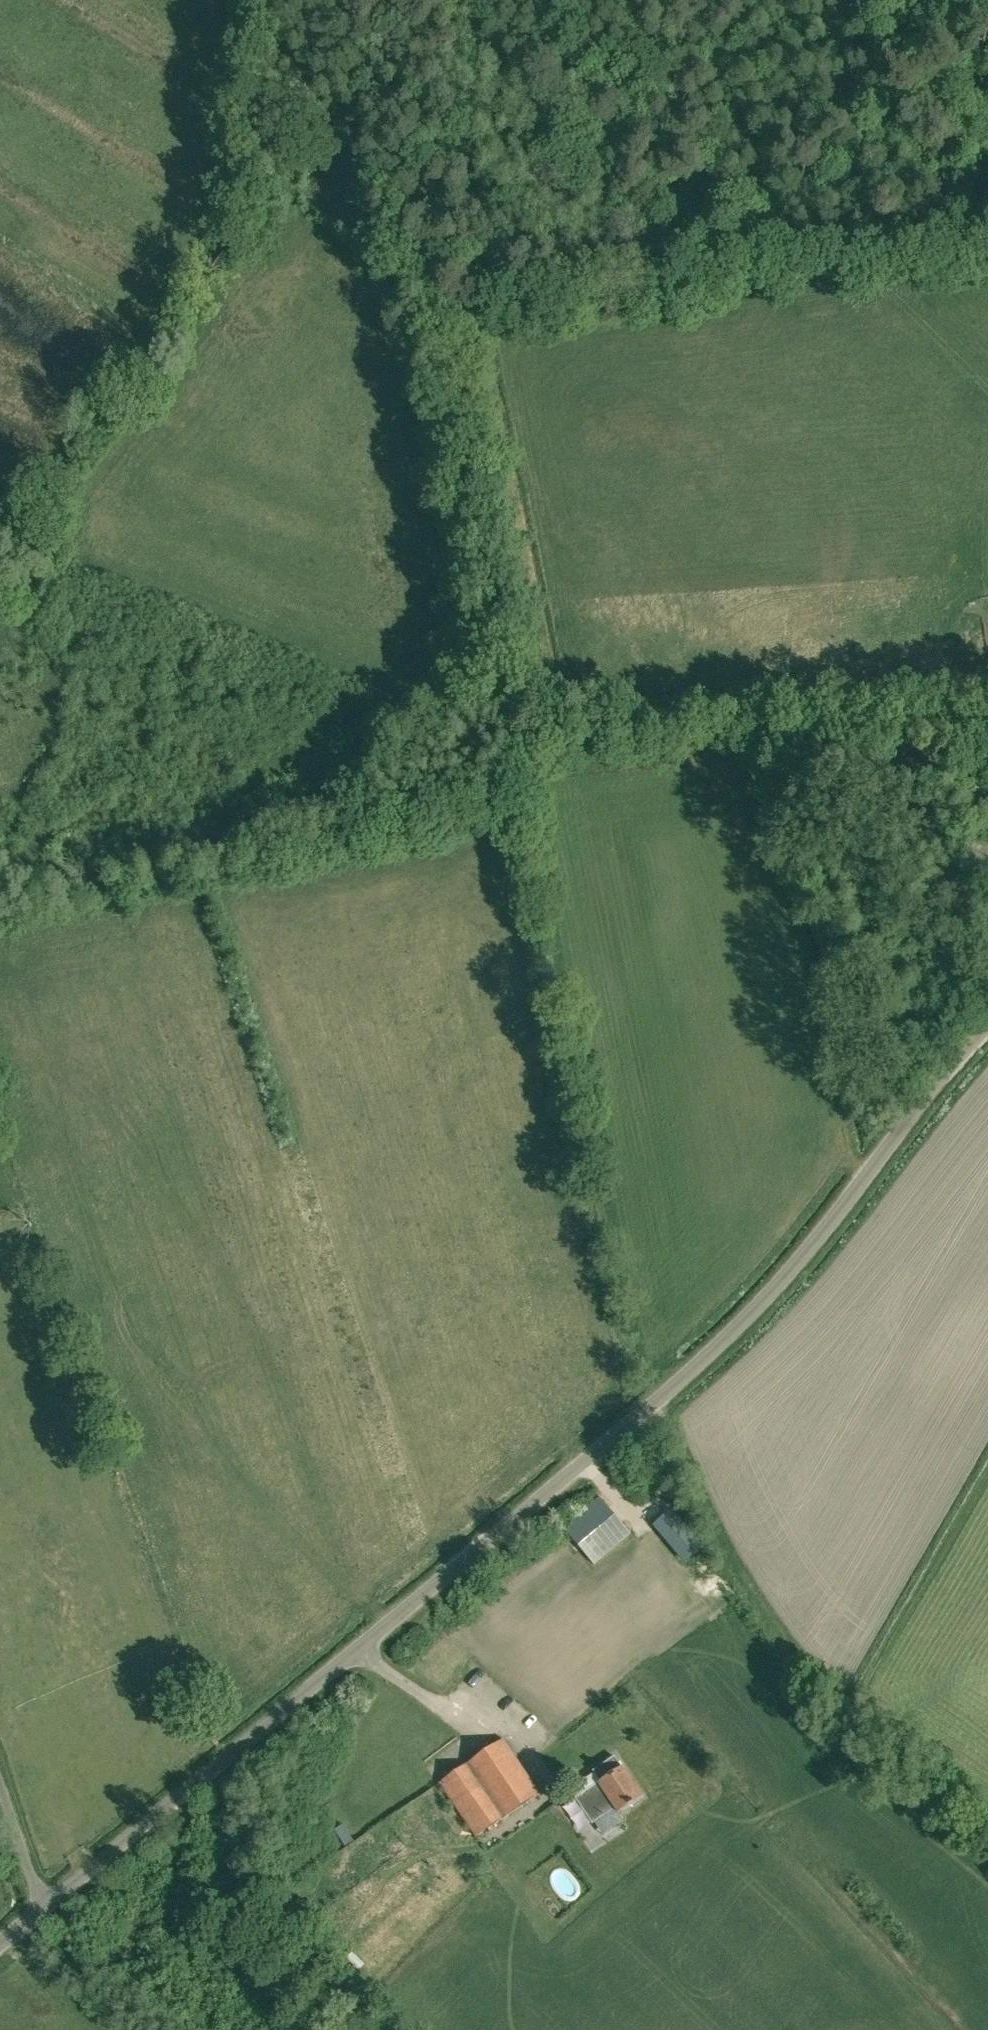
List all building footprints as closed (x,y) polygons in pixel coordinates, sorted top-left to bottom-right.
[(600,1497),(563,1527),(593,1564),(630,1534),(600,1497)] [(681,1562),(697,1549),(666,1512),(651,1525),(681,1562)] [(439,1783),(475,1836),(539,1792),(503,1740),(439,1783)] [(642,1796),(623,1766),(621,1768),(613,1757),(595,1770),(602,1780),(598,1782),(618,1812),(642,1796)]
